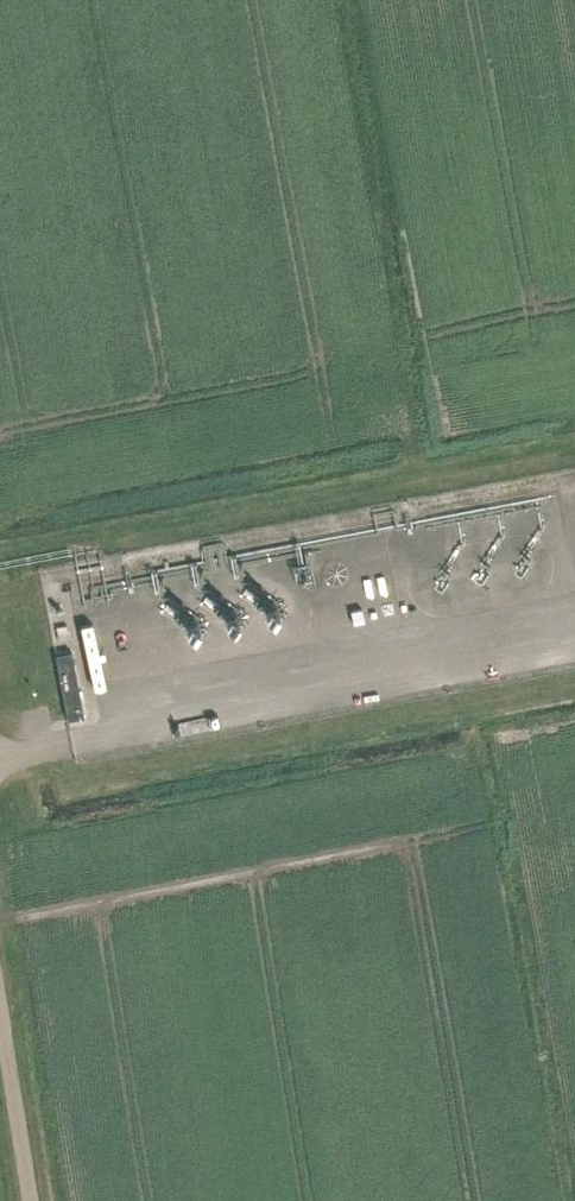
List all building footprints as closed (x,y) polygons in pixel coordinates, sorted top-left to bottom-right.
[(192,604),(184,613),(199,625),(207,615),(192,604)] [(82,717),(70,652),(56,654),(54,655),(66,720),(68,720),(82,717)]
